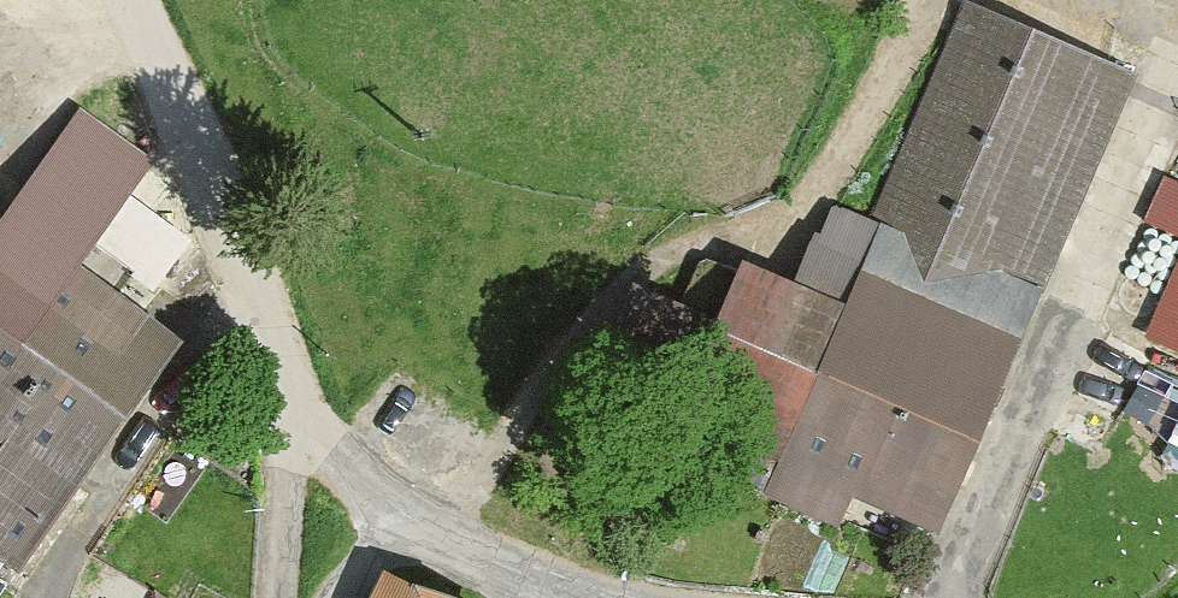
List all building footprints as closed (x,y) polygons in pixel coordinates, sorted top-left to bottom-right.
[(1131,75),(968,5),(874,223),(883,226),(882,228),(837,209),(818,242),(794,298),(739,273),(738,276),(708,262),(683,311),(720,328),(684,406),(688,407),(673,450),(762,485),(763,482),(771,484),(770,487),(835,516),(853,475),(941,514),(1131,75)] [(0,226),(0,429),(13,439),(0,458),(0,541),(24,559),(81,479),(73,473),(161,350),(170,356),(174,351),(107,301),(130,270),(153,287),(186,241),(123,194),(144,166),(77,119),(1,227),(0,226)] [(1165,177),(1146,222),(1177,236),(1177,182),(1165,177)] [(1151,334),(1177,346),(1177,272),(1151,334)] [(390,583),(383,597),(435,597),(390,583)]
